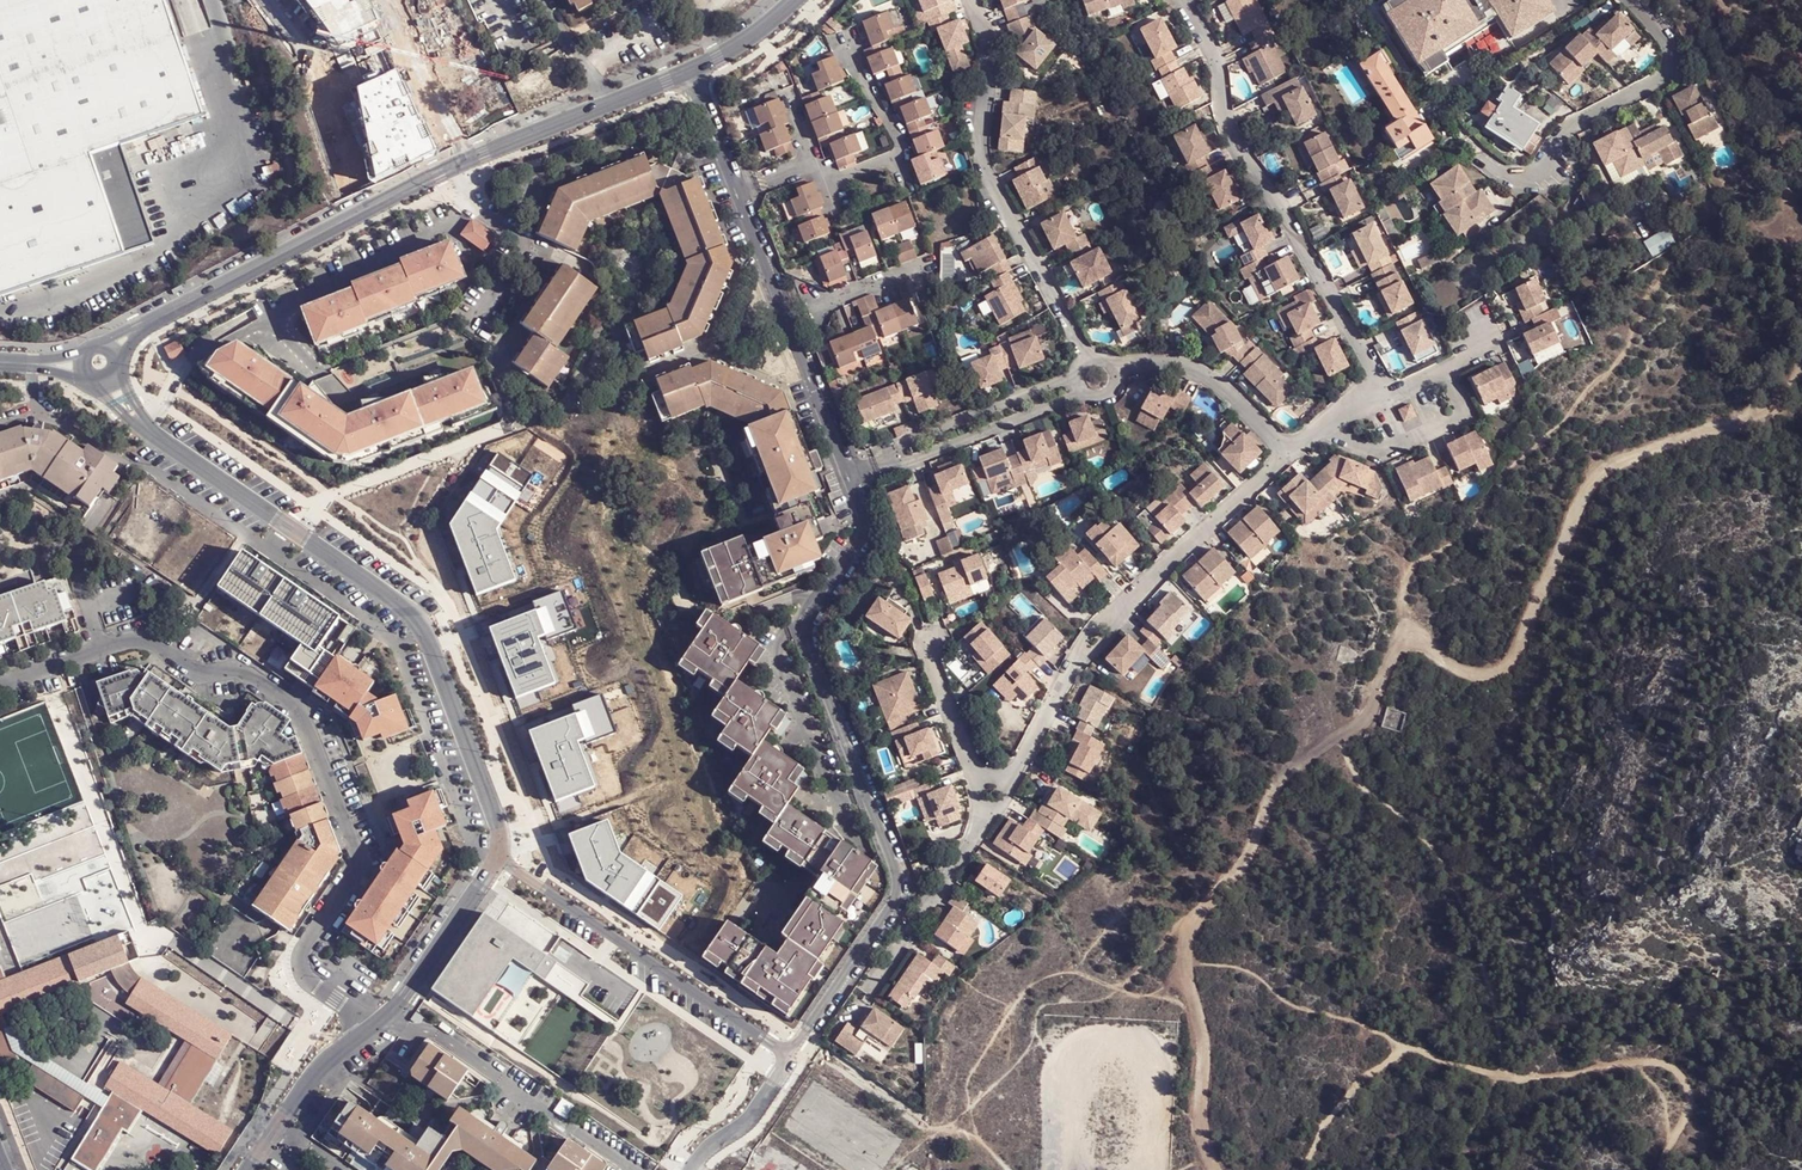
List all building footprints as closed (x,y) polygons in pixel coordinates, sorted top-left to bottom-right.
[(156,243),(122,147),(204,118),(163,0),(0,0),(0,298),(156,243)] [(342,44),(378,28),(365,0),(308,0),(342,44)] [(578,4),(577,0),(556,0),(557,3),(561,1),(564,9),(578,4)] [(930,20),(948,14),(952,13),(949,3),(954,1),(953,0),(921,0),(930,20)] [(1039,13),(1033,0),(1028,2),(1028,0),(1006,0),(1015,22),(1035,15),(1039,13)] [(1137,6),(1135,0),(1084,0),(1090,17),(1124,4),(1126,9),(1137,6)] [(1273,34),(1256,0),(1234,0),(1226,4),(1233,18),(1235,18),(1236,20),(1235,21),(1244,37),(1252,33),(1257,42),(1273,34)] [(1382,12),(1427,80),(1449,65),(1445,59),(1466,45),(1473,40),(1500,23),(1513,41),(1530,30),(1525,20),(1528,18),(1534,27),(1555,13),(1548,5),(1549,3),(1547,0),(1399,0),(1382,12)] [(1225,4),(1217,7),(1225,22),(1232,19),(1225,4)] [(1600,9),(1572,29),(1580,38),(1582,40),(1591,31),(1607,16),(1600,9)] [(889,14),(864,23),(868,34),(873,47),(882,44),(904,35),(900,26),(894,28),(889,14)] [(948,14),(930,20),(934,31),(939,29),(953,64),(967,58),(962,44),(969,42),(960,20),(952,23),(948,14)] [(1060,45),(1040,30),(1035,15),(1015,22),(1012,23),(1020,43),(1025,41),(1029,45),(1024,51),(1022,54),(1041,69),(1060,45)] [(1597,56),(1606,65),(1615,57),(1611,53),(1624,41),(1631,48),(1639,40),(1618,17),(1597,38),(1588,46),(1597,56)] [(844,27),(835,19),(826,26),(836,34),(844,27)] [(1153,62),(1158,71),(1160,70),(1175,63),(1176,62),(1171,52),(1177,50),(1162,21),(1138,33),(1145,45),(1149,43),(1157,60),(1153,62)] [(1513,41),(1500,23),(1473,40),(1482,54),(1486,60),(1495,54),(1500,62),(1519,50),(1513,41)] [(1582,40),(1588,46),(1597,38),(1591,31),(1582,40)] [(1272,46),(1278,43),(1273,34),(1257,42),(1250,45),(1255,54),(1247,59),(1254,72),(1261,87),(1287,74),(1272,46)] [(1582,40),(1580,38),(1550,66),(1564,82),(1580,68),(1582,70),(1597,56),(1588,46),(1582,40)] [(1475,59),(1482,54),(1473,40),(1466,45),(1475,59)] [(1020,43),(1024,51),(1029,45),(1025,41),(1020,43)] [(874,73),(888,69),(890,71),(900,67),(893,50),(885,53),(882,44),(873,47),(865,50),(874,73)] [(1361,66),(1370,79),(1387,69),(1390,67),(1381,53),(1361,66)] [(967,58),(953,64),(955,70),(970,64),(967,58)] [(840,70),(837,71),(833,59),(819,65),(821,72),(812,76),(819,91),(844,81),(840,70)] [(1243,60),(1250,74),(1254,72),(1247,59),(1243,60)] [(1175,63),(1160,70),(1165,79),(1163,81),(1178,110),(1203,98),(1195,83),(1190,85),(1189,80),(1183,70),(1179,72),(1175,63)] [(1580,68),(1564,82),(1568,86),(1584,72),(1582,70),(1580,68)] [(1387,101),(1402,91),(1387,69),(1370,79),(1369,80),(1385,102),(1387,101)] [(396,70),(357,84),(377,182),(434,154),(396,70)] [(911,77),(894,83),(893,81),(886,85),(896,110),(901,108),(912,104),(910,97),(918,94),(911,77)] [(1316,117),(1297,79),(1263,96),(1268,108),(1276,104),(1281,115),(1287,112),(1292,116),(1297,126),(1316,117)] [(1034,117),(1038,89),(1014,85),(1012,99),(1008,98),(1006,113),(1028,116),(1034,117)] [(1710,118),(1695,89),(1674,100),(1683,118),(1685,117),(1689,115),(1694,125),(1691,127),(1689,128),(1696,142),(1719,130),(1712,116),(1710,118)] [(830,97),(823,101),(819,91),(802,98),(811,122),(837,113),(830,97)] [(1402,91),(1387,101),(1403,123),(1400,125),(1409,139),(1427,127),(1402,91)] [(1510,92),(1504,101),(1525,114),(1526,112),(1516,105),(1520,98),(1510,92)] [(905,121),(910,132),(927,127),(925,119),(933,116),(926,99),(912,104),(901,108),(905,121)] [(785,126),(788,125),(779,100),(754,110),(761,128),(769,124),(772,132),(785,126)] [(1400,125),(1403,123),(1387,101),(1385,102),(1385,103),(1400,125)] [(1490,126),(1511,138),(1521,121),(1525,114),(1504,101),(1501,108),(1495,119),(1490,126)] [(1492,118),(1495,119),(1501,108),(1490,102),(1484,113),(1492,118)] [(754,130),(758,128),(761,136),(772,132),(769,124),(761,128),(754,110),(748,113),(754,130)] [(811,122),(820,146),(838,140),(836,134),(844,131),(837,113),(811,122)] [(1003,136),(1026,139),(1028,116),(1006,113),(1003,136)] [(1694,125),(1689,115),(1685,117),(1691,127),(1694,125)] [(1537,152),(1546,136),(1521,121),(1511,138),(1537,152)] [(1401,152),(1414,143),(1420,152),(1437,142),(1427,127),(1409,139),(1400,125),(1388,133),(1401,152)] [(789,138),(785,126),(772,132),(761,136),(760,137),(767,153),(775,150),(779,158),(793,149),(789,138)] [(1189,164),(1186,166),(1191,175),(1208,166),(1204,157),(1209,155),(1196,126),(1175,137),(1189,164)] [(939,131),(930,135),(927,127),(910,132),(916,147),(920,157),(929,154),(938,151),(945,148),(939,131)] [(1628,133),(1644,163),(1661,155),(1668,169),(1685,161),(1677,145),(1675,146),(1667,132),(1660,136),(1656,130),(1646,135),(1649,141),(1645,144),(1642,138),(1637,129),(1628,133)] [(1644,163),(1628,133),(1628,132),(1615,138),(1608,142),(1597,148),(1608,170),(1616,165),(1624,180),(1647,168),(1644,163)] [(1608,142),(1615,138),(1613,133),(1605,137),(1608,142)] [(1322,184),(1339,174),(1335,165),(1340,163),(1325,135),(1304,145),(1315,166),(1319,173),(1317,174),(1322,184)] [(855,136),(830,145),(833,157),(839,170),(857,163),(854,156),(862,152),(855,136)] [(1401,152),(1407,161),(1420,152),(1414,143),(1401,152)] [(1315,166),(1304,145),(1300,147),(1310,168),(1315,166)] [(932,163),(941,159),(938,151),(929,154),(932,163)] [(941,159),(932,163),(929,154),(920,157),(912,160),(911,161),(921,186),(947,176),(941,159)] [(1028,209),(1056,195),(1049,180),(1046,182),(1039,168),(1042,167),(1037,155),(1020,164),(1025,174),(1021,176),(1013,179),(1028,209)] [(541,237),(571,250),(582,220),(658,191),(665,195),(693,270),(669,318),(627,334),(636,356),(646,353),(648,361),(665,355),(669,354),(682,350),(681,345),(701,338),(708,322),(711,317),(723,292),(725,287),(733,268),(719,236),(717,230),(706,202),(704,196),(699,181),(688,185),(685,177),(661,166),(651,170),(647,160),(633,165),(626,168),(598,178),(592,181),(560,193),(553,210),(551,216),(541,237)] [(1025,174),(1020,164),(1016,166),(1021,176),(1025,174)] [(1219,212),(1243,200),(1237,187),(1232,190),(1229,184),(1224,172),(1214,178),(1208,166),(1191,175),(1188,177),(1194,188),(1199,185),(1205,182),(1219,212)] [(1426,189),(1445,216),(1476,194),(1457,167),(1426,189)] [(1363,209),(1344,172),(1339,174),(1322,184),(1320,185),(1326,194),(1331,192),(1344,219),(1363,209)] [(803,181),(794,184),(797,190),(806,186),(803,181)] [(1205,182),(1199,185),(1214,215),(1219,212),(1205,182)] [(821,207),(811,184),(806,186),(797,190),(800,198),(791,201),(797,216),(803,214),(818,208),(821,207)] [(582,220),(587,226),(658,199),(658,191),(582,220)] [(686,272),(693,270),(665,195),(658,191),(658,199),(686,272)] [(1476,194),(1445,216),(1451,225),(1456,222),(1463,232),(1468,239),(1481,230),(1475,221),(1484,214),(1487,218),(1495,212),(1481,191),(1476,194)] [(917,229),(907,203),(889,210),(899,235),(917,229)] [(805,244),(830,234),(825,226),(818,208),(803,214),(807,225),(799,228),(805,244)] [(899,235),(889,210),(872,216),(882,242),(899,235)] [(1073,252),(1090,244),(1086,234),(1078,237),(1065,213),(1044,224),(1057,250),(1068,244),(1073,252)] [(1253,249),(1241,255),(1246,265),(1261,257),(1267,253),(1262,244),(1271,240),(1266,232),(1257,214),(1240,223),(1239,219),(1224,228),(1229,237),(1243,229),(1253,249)] [(582,220),(571,250),(577,253),(587,226),(582,220)] [(494,237),(471,221),(460,236),(483,252),(494,237)] [(1456,222),(1451,225),(1458,236),(1463,232),(1456,222)] [(865,226),(840,236),(841,241),(847,253),(854,249),(860,265),(877,258),(865,226)] [(1374,273),(1392,265),(1372,226),(1354,235),(1361,248),(1369,264),(1374,273)] [(998,274),(1007,270),(1011,267),(994,232),(962,248),(967,258),(969,256),(973,255),(980,270),(992,263),(998,274)] [(1646,242),(1652,257),(1676,247),(1670,232),(1646,242)] [(847,253),(841,241),(834,244),(838,252),(821,260),(831,284),(848,278),(842,262),(849,259),(847,253)] [(917,254),(912,241),(903,245),(907,258),(917,254)] [(463,279),(449,244),(399,264),(401,268),(351,287),(352,291),(302,311),(316,346),(366,326),(364,322),(414,303),(413,298),(463,279)] [(900,261),(907,258),(903,245),(895,248),(900,261)] [(1353,252),(1361,268),(1369,264),(1361,248),(1353,252)] [(1099,249),(1072,263),(1076,272),(1084,287),(1100,279),(1111,274),(1099,249)] [(1440,252),(1419,260),(1424,272),(1445,264),(1440,252)] [(969,256),(977,272),(980,270),(973,255),(969,256)] [(1266,295),(1298,278),(1286,255),(1266,266),(1261,257),(1246,265),(1240,268),(1245,276),(1254,272),(1266,295)] [(815,262),(825,286),(831,284),(821,260),(815,262)] [(558,278),(565,269),(562,267),(549,261),(547,261),(543,264),(542,268),(542,272),(550,276),(551,274),(558,278)] [(1072,263),(1064,267),(1068,276),(1076,272),(1072,263)] [(1394,315),(1413,306),(1392,265),(1374,273),(1372,274),(1382,292),(1394,315)] [(536,337),(550,347),(592,288),(583,282),(565,269),(558,278),(555,284),(552,288),(535,312),(533,316),(524,328),(536,337)] [(693,270),(686,272),(684,273),(666,312),(669,318),(693,270)] [(1017,290),(1007,270),(998,274),(993,276),(997,286),(986,291),(1000,321),(1026,308),(1021,299),(1018,300),(1014,292),(1017,290)] [(1100,279),(1105,289),(1116,283),(1111,274),(1100,279)] [(1134,331),(1144,326),(1122,280),(1099,291),(1109,310),(1112,308),(1116,316),(1122,328),(1131,324),(1134,331)] [(1530,322),(1545,315),(1540,306),(1546,303),(1536,280),(1516,289),(1523,305),(1526,312),(1521,314),(1526,324),(1530,322)] [(914,299),(907,281),(898,284),(904,301),(892,307),(902,332),(919,325),(910,301),(914,299)] [(550,347),(556,351),(598,292),(592,288),(550,347)] [(1394,315),(1382,292),(1377,294),(1390,317),(1394,315)] [(880,311),(873,294),(863,297),(868,309),(880,339),(884,337),(885,338),(902,332),(892,307),(880,311)] [(1230,358),(1233,355),(1241,362),(1248,355),(1251,353),(1243,345),(1233,325),(1210,301),(1198,313),(1218,333),(1212,336),(1220,354),(1224,351),(1230,358)] [(1297,334),(1290,337),(1295,346),(1311,339),(1314,337),(1309,328),(1318,323),(1309,303),(1299,308),(1296,301),(1283,307),(1291,323),(1297,334)] [(1291,323),(1283,307),(1276,311),(1285,327),(1291,323)] [(880,339),(868,309),(861,312),(867,329),(855,334),(862,350),(866,359),(882,353),(876,341),(880,339)] [(1530,322),(1534,331),(1550,324),(1561,320),(1556,310),(1545,315),(1530,322)] [(669,318),(666,312),(625,328),(627,334),(669,318)] [(1198,313),(1193,317),(1212,336),(1218,333),(1198,313)] [(1433,345),(1416,313),(1397,322),(1402,332),(1408,343),(1415,355),(1433,345)] [(1131,324),(1122,328),(1125,335),(1134,331),(1131,324)] [(1532,356),(1560,344),(1550,324),(1534,331),(1523,336),(1532,356)] [(1408,343),(1402,332),(1399,334),(1405,345),(1408,343)] [(857,362),(854,354),(862,350),(855,334),(829,344),(840,369),(857,362)] [(990,346),(992,352),(971,361),(982,385),(1002,377),(997,364),(1008,359),(1010,364),(1020,361),(1022,366),(1033,361),(1044,356),(1036,336),(1013,345),(1010,338),(990,346)] [(550,347),(536,337),(527,349),(524,354),(514,366),(543,387),(564,356),(556,351),(550,347)] [(1324,377),(1343,367),(1330,340),(1315,348),(1311,339),(1295,346),(1289,349),(1295,359),(1302,355),(1311,351),(1319,369),(1324,377)] [(175,342),(161,350),(168,363),(183,356),(180,350),(175,342)] [(251,356),(236,345),(204,362),(207,367),(212,371),(211,372),(255,402),(256,401),(271,411),(270,413),(325,451),(346,420),(330,410),(332,407),(324,398),(321,403),(306,393),(295,386),(291,383),(292,381),(276,370),(277,369),(269,361),(266,366),(251,356)] [(1418,363),(1437,353),(1433,345),(1415,355),(1418,363)] [(257,347),(251,356),(266,366),(269,361),(257,347)] [(1282,402),(1291,392),(1279,378),(1281,376),(1256,349),(1251,353),(1248,355),(1241,362),(1247,369),(1244,374),(1271,402),(1277,397),(1282,402)] [(857,362),(866,359),(862,350),(854,354),(857,362)] [(564,356),(543,387),(547,389),(568,359),(564,356)] [(1033,361),(1022,366),(1023,370),(1034,365),(1033,361)] [(1511,399),(1516,396),(1516,383),(1507,364),(1473,380),(1485,405),(1498,399),(1509,394),(1511,399)] [(942,383),(935,365),(897,381),(904,398),(905,399),(915,395),(921,409),(936,403),(930,388),(942,383)] [(651,396),(659,417),(702,402),(704,405),(712,402),(754,420),(757,428),(788,416),(781,397),(765,390),(760,388),(732,376),(728,374),(712,367),(692,374),(691,371),(678,375),(673,378),(658,382),(662,392),(651,396)] [(364,414),(346,420),(325,451),(329,454),(330,452),(336,456),(348,458),(354,455),(355,457),(422,431),(421,430),(438,423),(439,425),(492,404),(483,388),(478,390),(471,372),(453,379),(452,376),(440,377),(442,383),(426,389),(425,388),(408,395),(408,396),(391,403),(390,401),(378,402),(380,407),(364,414)] [(425,388),(426,389),(442,383),(440,377),(422,379),(425,388)] [(875,418),(897,408),(895,402),(904,398),(897,381),(856,398),(865,422),(875,418)] [(312,384),(306,393),(321,403),(324,398),(312,384)] [(832,395),(833,397),(841,394),(838,385),(830,388),(832,395)] [(1186,409),(1194,394),(1180,387),(1176,396),(1155,385),(1144,405),(1165,416),(1173,403),(1186,409)] [(1500,405),(1512,400),(1511,399),(1509,394),(1498,399),(1500,405)] [(1277,397),(1271,402),(1276,407),(1282,402),(1277,397)] [(360,403),(364,414),(380,407),(378,402),(360,403)] [(702,402),(659,417),(661,423),(704,407),(704,405),(702,402)] [(704,405),(704,407),(705,409),(713,408),(748,423),(751,429),(757,428),(754,420),(712,402),(704,405)] [(1404,421),(1416,416),(1411,405),(1398,410),(1404,421)] [(897,408),(875,418),(879,427),(901,418),(897,408)] [(1241,470),(1263,451),(1228,410),(1221,417),(1229,427),(1226,430),(1226,435),(1224,443),(1219,446),(1241,470)] [(1063,435),(1070,450),(1080,446),(1078,441),(1105,429),(1100,416),(1090,421),(1087,414),(1069,422),(1073,431),(1063,435)] [(808,456),(792,415),(788,416),(791,425),(789,426),(802,459),(808,456)] [(707,553),(728,605),(762,591),(762,590),(760,584),(812,564),(820,561),(813,544),(822,541),(815,523),(809,505),(817,503),(814,494),(807,477),(813,475),(815,474),(808,456),(802,459),(789,426),(791,425),(788,416),(757,428),(751,429),(747,430),(781,517),(774,519),(776,525),(707,553)] [(1018,454),(1025,470),(1034,466),(1031,459),(1046,454),(1050,463),(1061,458),(1049,428),(1022,439),(1026,448),(1017,452),(1018,454)] [(1080,446),(1107,435),(1105,429),(1078,441),(1080,446)] [(32,468),(76,498),(75,500),(90,510),(98,498),(102,492),(108,496),(119,481),(112,476),(117,469),(87,448),(83,454),(53,434),(52,436),(50,434),(24,431),(22,432),(21,430),(0,437),(0,479),(32,468)] [(1476,467),(1489,461),(1476,433),(1446,446),(1459,472),(1474,464),(1476,467)] [(526,470),(490,447),(436,515),(462,582),(503,570),(485,526),(526,470)] [(1025,470),(1018,454),(1006,458),(1002,448),(978,458),(988,479),(1009,470),(1016,486),(1022,483),(1026,496),(1034,493),(1025,470)] [(814,454),(808,456),(815,474),(821,472),(814,454)] [(1362,494),(1375,500),(1379,488),(1373,471),(1336,457),(1314,477),(1328,492),(1335,485),(1332,482),(1336,479),(1364,490),(1362,494)] [(1443,488),(1453,483),(1446,467),(1437,472),(1430,457),(1415,464),(1411,467),(1409,462),(1397,469),(1409,495),(1417,491),(1420,496),(1442,486),(1443,488)] [(1173,490),(1189,507),(1198,499),(1203,505),(1226,484),(1206,461),(1192,472),(1201,482),(1191,491),(1182,481),(1173,490)] [(1489,461),(1476,467),(1478,472),(1492,466),(1489,461)] [(928,487),(945,527),(954,524),(952,518),(953,518),(942,492),(967,481),(960,462),(933,474),(937,483),(928,487)] [(0,479),(0,484),(31,474),(32,468),(0,479)] [(32,468),(31,474),(73,503),(75,500),(76,498),(32,468)] [(1309,521),(1326,505),(1297,473),(1280,489),(1292,502),(1309,521)] [(820,492),(813,475),(807,477),(814,494),(820,492)] [(1314,477),(1307,484),(1326,505),(1332,497),(1328,492),(1314,477)] [(908,528),(929,519),(922,503),(916,505),(914,500),(908,485),(887,494),(897,518),(903,516),(908,528)] [(1275,493),(1287,506),(1292,502),(1280,489),(1275,493)] [(1189,518),(1183,512),(1189,507),(1173,490),(1167,495),(1172,500),(1156,516),(1147,508),(1140,515),(1163,541),(1189,518)] [(1409,495),(1411,501),(1420,496),(1417,491),(1409,495)] [(817,503),(809,505),(815,523),(823,521),(817,503)] [(1264,544),(1279,530),(1257,507),(1241,521),(1243,523),(1240,526),(1238,524),(1227,534),(1247,556),(1262,542),(1264,544)] [(897,518),(902,530),(908,528),(903,516),(897,518)] [(1110,528),(1119,521),(1115,517),(1107,524),(1110,528)] [(1117,563),(1139,542),(1119,521),(1110,528),(1107,524),(1103,520),(1098,525),(1096,523),(1087,531),(1117,563)] [(941,553),(966,545),(961,531),(936,540),(941,553)] [(1262,542),(1247,556),(1250,559),(1265,545),(1264,544),(1262,542)] [(1102,578),(1110,571),(1088,547),(1081,555),(1076,550),(1048,576),(1071,601),(1078,594),(1074,588),(1071,586),(1078,579),(1079,580),(1093,568),(1097,573),(1102,578)] [(343,619),(243,549),(213,592),(298,653),(287,669),(316,688),(336,658),(347,644),(332,634),(343,619)] [(1220,585),(1235,570),(1214,549),(1199,563),(1201,565),(1197,568),(1195,566),(1183,577),(1202,597),(1217,583),(1220,585)] [(707,553),(701,555),(722,607),(728,605),(707,553)] [(966,555),(952,561),(955,569),(962,566),(960,562),(967,560),(966,555)] [(947,599),(971,589),(970,586),(987,579),(978,556),(967,560),(960,562),(962,566),(955,569),(938,575),(947,599)] [(762,590),(814,570),(812,564),(760,584),(762,590)] [(1080,582),(1084,586),(1097,573),(1093,568),(1079,580),(1078,579),(1071,586),(1074,588),(1080,582)] [(923,575),(914,579),(924,601),(933,597),(923,575)] [(1205,601),(1221,586),(1220,585),(1217,583),(1202,597),(1205,601)] [(46,590),(44,584),(41,585),(0,599),(0,605),(46,590)] [(568,621),(557,585),(475,611),(500,683),(538,672),(526,635),(568,621)] [(971,589),(947,599),(950,604),(973,595),(971,589)] [(13,642),(32,635),(62,625),(70,622),(74,621),(65,594),(57,597),(56,591),(48,594),(46,590),(0,605),(0,646),(13,642)] [(1172,628),(1189,609),(1170,591),(1159,603),(1162,605),(1156,612),(1147,622),(1166,640),(1175,630),(1172,628)] [(865,622),(896,643),(908,624),(902,619),(905,614),(886,602),(882,607),(876,603),(865,622)] [(1162,605),(1159,603),(1153,610),(1156,612),(1162,605)] [(712,616),(707,612),(696,627),(702,631),(712,616)] [(1025,636),(1044,617),(1040,613),(1021,632),(1025,636)] [(839,843),(824,833),(785,806),(797,790),(791,786),(786,783),(796,767),(761,743),(770,730),(767,728),(777,712),(735,682),(748,663),(759,647),(712,616),(702,631),(681,661),(696,671),(712,682),(728,693),(724,698),(714,713),(729,723),(725,729),(719,736),(735,747),(750,758),(730,787),(746,798),(761,809),(776,819),(772,824),(764,837),(780,848),(786,852),(802,863),(799,868),(814,878),(802,896),(806,899),(811,903),(785,940),(774,956),(725,922),(704,952),(720,963),(726,967),(788,1010),(809,980),(804,978),(815,962),(842,923),(835,919),(840,911),(838,910),(869,864),(839,843)] [(1025,636),(1037,648),(1030,655),(1039,664),(1040,665),(1047,658),(1043,654),(1052,645),(1062,635),(1044,617),(1025,636)] [(986,660),(982,664),(989,672),(1010,653),(981,621),(964,637),(986,660)] [(70,622),(62,625),(66,638),(75,636),(70,622)] [(1173,658),(1149,637),(1141,645),(1128,634),(1107,657),(1123,671),(1144,649),(1165,667),(1173,658)] [(32,635),(13,642),(17,654),(37,648),(32,635)] [(1043,654),(1047,658),(1056,649),(1052,645),(1043,654)] [(759,647),(748,663),(753,667),(764,651),(759,647)] [(1039,664),(1030,655),(1026,652),(999,679),(1017,695),(1019,693),(1027,700),(1040,685),(1026,673),(1030,669),(1031,671),(1039,664)] [(351,669),(336,658),(316,688),(309,698),(334,716),(347,723),(350,719),(353,721),(358,725),(364,741),(380,735),(389,732),(391,738),(409,731),(402,714),(395,697),(379,704),(378,703),(375,701),(371,700),(369,703),(363,699),(373,684),(359,674),(360,673),(359,670),(357,667),(354,667),(351,669)] [(696,671),(681,661),(677,666),(693,677),(696,671)] [(129,674),(96,686),(111,727),(132,719),(136,714),(150,723),(147,728),(153,733),(158,727),(165,731),(163,734),(170,739),(173,736),(180,742),(176,748),(191,758),(195,752),(203,757),(200,759),(208,765),(221,774),(227,766),(259,763),(262,758),(274,767),(265,771),(269,780),(272,779),(276,786),(272,787),(276,797),(279,796),(281,803),(279,804),(283,814),(286,814),(288,819),(295,836),(300,835),(302,841),(300,845),(297,844),(286,859),(288,860),(278,874),(277,873),(245,918),(255,925),(266,918),(289,934),(328,877),(327,875),(322,872),(332,856),(334,858),(341,856),(296,740),(284,743),(280,732),(287,718),(268,706),(260,704),(257,706),(254,704),(240,727),(229,729),(217,719),(215,722),(200,712),(202,709),(180,694),(178,697),(164,687),(165,684),(151,675),(148,679),(138,672),(130,676),(129,674)] [(890,735),(906,727),(904,720),(901,714),(917,707),(904,676),(870,691),(890,735)] [(1017,695),(999,679),(995,683),(1013,700),(1017,695)] [(728,693),(712,682),(708,688),(724,698),(728,693)] [(595,687),(514,718),(540,789),(580,774),(568,741),(609,725),(595,687)] [(1108,715),(1116,699),(1090,687),(1082,701),(1085,703),(1082,708),(1077,719),(1080,720),(1077,728),(1078,729),(1094,737),(1097,730),(1099,730),(1107,714),(1108,715)] [(904,720),(920,713),(917,707),(901,714),(904,720)] [(416,728),(410,711),(402,714),(409,731),(416,728)] [(784,716),(777,712),(767,728),(770,730),(773,732),(784,716)] [(714,713),(709,718),(725,729),(729,723),(714,713)] [(136,714),(132,719),(147,728),(150,723),(136,714)] [(296,740),(287,718),(280,732),(284,743),(296,740)] [(358,725),(353,721),(349,728),(356,745),(364,741),(358,725)] [(891,738),(917,727),(915,723),(906,727),(890,735),(891,738)] [(158,727),(153,733),(176,748),(180,742),(173,736),(170,739),(163,734),(165,731),(158,727)] [(919,732),(917,727),(891,738),(904,769),(937,754),(926,729),(919,732)] [(1094,737),(1078,729),(1072,740),(1076,742),(1065,762),(1070,764),(1066,772),(1085,781),(1105,743),(1094,737)] [(380,735),(383,741),(391,738),(389,732),(380,735)] [(735,747),(719,736),(716,742),(731,753),(735,747)] [(191,758),(203,767),(208,765),(200,759),(203,757),(195,752),(191,758)] [(259,763),(265,771),(274,767),(262,758),(259,763)] [(227,766),(221,774),(254,771),(259,763),(227,766)] [(786,783),(791,786),(802,771),(796,767),(786,783)] [(940,791),(937,782),(914,792),(918,801),(927,798),(937,820),(940,829),(961,820),(957,812),(953,802),(957,801),(951,786),(940,791)] [(746,798),(730,787),(726,793),(742,803),(746,798)] [(1083,827),(1093,809),(1080,801),(1079,803),(1058,790),(1053,798),(1050,805),(1047,803),(1040,815),(1036,813),(1031,820),(1046,828),(1062,838),(1066,831),(1063,829),(1068,819),(1083,827)] [(448,807),(441,791),(434,794),(440,810),(443,809),(448,807)] [(440,810),(434,794),(416,801),(417,805),(409,808),(410,811),(386,821),(393,838),(400,834),(405,846),(401,853),(398,851),(388,865),(383,864),(380,869),(382,873),(363,902),(358,902),(355,906),(357,911),(342,932),(373,953),(429,871),(424,867),(436,850),(433,841),(438,839),(436,831),(446,827),(441,814),(445,812),(443,809),(440,810)] [(927,798),(918,801),(928,824),(937,820),(927,798)] [(590,806),(552,820),(569,866),(650,921),(673,886),(603,840),(590,806)] [(776,819),(761,809),(757,814),(772,824),(776,819)] [(1093,809),(1083,827),(1091,832),(1102,813),(1093,809)] [(1046,828),(1031,820),(1030,819),(1023,830),(1010,823),(995,849),(1021,865),(1028,854),(1030,856),(1046,828)] [(780,848),(764,837),(761,842),(776,853),(780,848)] [(424,867),(429,871),(443,850),(438,839),(433,841),(436,850),(424,867)] [(802,863),(786,852),(783,857),(799,868),(802,863)] [(1028,854),(1021,865),(1028,868),(1034,858),(1030,856),(1028,854)] [(327,875),(337,860),(334,858),(332,856),(322,872),(327,875)] [(1010,879),(987,863),(979,876),(972,873),(965,885),(971,890),(977,880),(1000,895),(1010,879)] [(869,864),(838,910),(840,911),(843,913),(875,868),(869,864)] [(951,900),(966,911),(970,904),(955,894),(951,900)] [(806,899),(779,937),(785,940),(811,903),(806,899)] [(966,911),(951,900),(941,914),(944,916),(941,920),(939,918),(932,928),(954,944),(963,929),(966,931),(975,917),(966,911)] [(485,913),(432,990),(492,1031),(535,968),(573,994),(570,998),(581,1005),(593,987),(515,933),(485,913)] [(961,949),(970,934),(966,931),(963,929),(954,944),(961,949)] [(119,937),(68,957),(79,983),(112,971),(129,963),(119,937)] [(954,959),(936,947),(930,956),(917,947),(888,990),(904,1001),(912,990),(914,991),(928,970),(935,975),(942,964),(948,968),(954,959)] [(704,952),(700,957),(716,968),(720,963),(704,952)] [(68,957),(12,979),(22,1005),(79,983),(68,957)] [(821,965),(815,962),(804,978),(809,980),(810,981),(821,965)] [(129,963),(112,971),(113,974),(115,977),(117,981),(119,984),(121,987),(123,989),(126,991),(129,993),(131,995),(141,979),(137,976),(134,972),(129,963)] [(12,979),(11,976),(5,979),(0,967),(0,1013),(22,1005),(12,979)] [(788,1010),(726,967),(723,973),(785,1016),(788,1010)] [(536,975),(570,998),(573,994),(535,968),(492,1031),(496,1033),(536,975)] [(131,995),(126,1003),(193,1044),(170,1081),(165,1089),(122,1062),(106,1086),(113,1091),(138,1107),(216,1156),(232,1132),(191,1106),(233,1035),(141,979),(131,995)] [(903,1023),(873,1002),(857,1024),(846,1016),(833,1035),(854,1049),(867,1031),(869,1027),(890,1042),(903,1023)] [(19,1061),(8,1036),(0,1013),(0,1069),(19,1061)] [(890,1042),(869,1027),(867,1031),(887,1046),(890,1042)] [(437,1042),(432,1039),(427,1041),(450,1058),(453,1054),(437,1042)] [(450,1058),(427,1041),(411,1064),(419,1069),(414,1077),(437,1093),(443,1085),(451,1091),(466,1069),(450,1058)] [(86,1095),(35,1064),(25,1081),(76,1112),(86,1095)] [(419,1069),(411,1064),(408,1067),(410,1075),(414,1077),(419,1069)] [(437,1093),(446,1099),(451,1091),(443,1085),(437,1093)] [(99,1115),(123,1130),(138,1107),(113,1091),(104,1107),(99,1115)] [(346,1101),(323,1133),(339,1145),(375,1169),(436,1169),(452,1147),(455,1141),(497,1169),(516,1169),(517,1169),(519,1169),(528,1169),(534,1161),(519,1150),(499,1137),(503,1133),(507,1124),(505,1120),(502,1119),(498,1121),(494,1127),(491,1131),(472,1117),(456,1107),(447,1120),(450,1123),(456,1127),(446,1140),(440,1137),(425,1127),(415,1141),(411,1147),(373,1119),(346,1101)] [(123,1130),(99,1115),(70,1160),(86,1169),(98,1169),(123,1130)] [(477,1115),(474,1115),(472,1117),(491,1131),(494,1127),(477,1115)] [(411,1147),(415,1141),(381,1116),(376,1116),(373,1119),(411,1147)] [(456,1127),(450,1123),(440,1137),(446,1140),(456,1127)] [(339,1145),(323,1133),(319,1138),(336,1150),(339,1145)] [(520,1147),(519,1144),(503,1133),(499,1137),(519,1150),(520,1147)] [(566,1138),(551,1161),(560,1167),(557,1169),(603,1169),(606,1166),(583,1149),(566,1138)] [(455,1141),(452,1147),(484,1169),(497,1169),(455,1141)] [(583,1149),(606,1166),(607,1163),(605,1158),(585,1145),(583,1149)] [(551,1161),(545,1168),(548,1169),(557,1169),(560,1167),(551,1161)]
